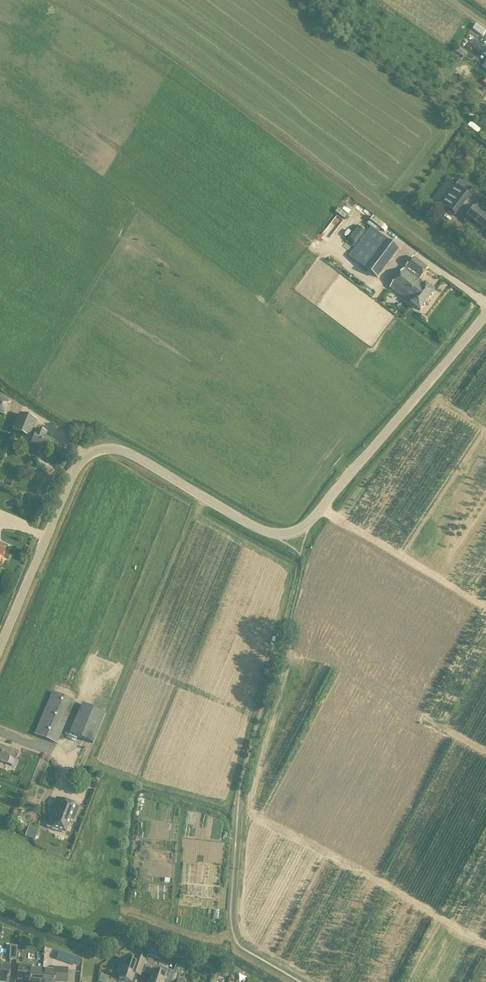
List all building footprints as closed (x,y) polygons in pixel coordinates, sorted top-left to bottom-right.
[(437,196),(441,199),(438,202),(456,216),(471,197),(449,180),(437,196)] [(478,205),(465,222),(478,232),(479,231),(485,236),(485,212),(478,205)] [(366,224),(383,234),(387,227),(370,218),(366,224)] [(378,279),(399,250),(371,228),(349,256),(378,279)] [(429,269),(414,257),(406,268),(421,279),(429,269)] [(435,292),(405,269),(390,288),(420,311),(435,292)] [(5,418),(11,404),(0,399),(0,416),(5,418)] [(36,431),(32,430),(36,421),(19,414),(13,431),(33,439),(31,444),(47,451),(51,440),(45,438),(46,434),(36,430),(36,431)] [(75,702),(52,692),(34,735),(57,744),(75,702)] [(93,744),(106,714),(82,704),(69,734),(93,744)] [(19,752),(9,748),(8,751),(0,747),(0,762),(6,765),(10,756),(16,759),(19,752)] [(48,817),(49,818),(46,827),(65,834),(71,821),(76,823),(82,808),(56,798),(48,817)] [(33,839),(36,830),(27,827),(23,836),(33,839)] [(17,947),(10,946),(9,960),(10,960),(16,961),(16,960),(17,953),(17,947)] [(58,952),(56,960),(67,964),(69,956),(58,952)] [(117,970),(121,971),(118,979),(129,981),(132,981),(135,974),(140,977),(146,961),(139,959),(134,957),(133,962),(125,959),(121,958),(117,970)] [(10,965),(0,964),(0,981),(8,981),(10,965)] [(143,973),(151,976),(149,981),(170,981),(173,973),(173,972),(167,970),(154,966),(154,968),(146,965),(143,973)] [(43,970),(31,969),(31,966),(19,966),(18,980),(29,980),(29,981),(42,981),(43,970)] [(54,981),(67,981),(68,968),(53,966),(53,970),(43,970),(42,981),(54,981)] [(177,981),(179,975),(173,973),(170,981),(182,981),(177,981)]
